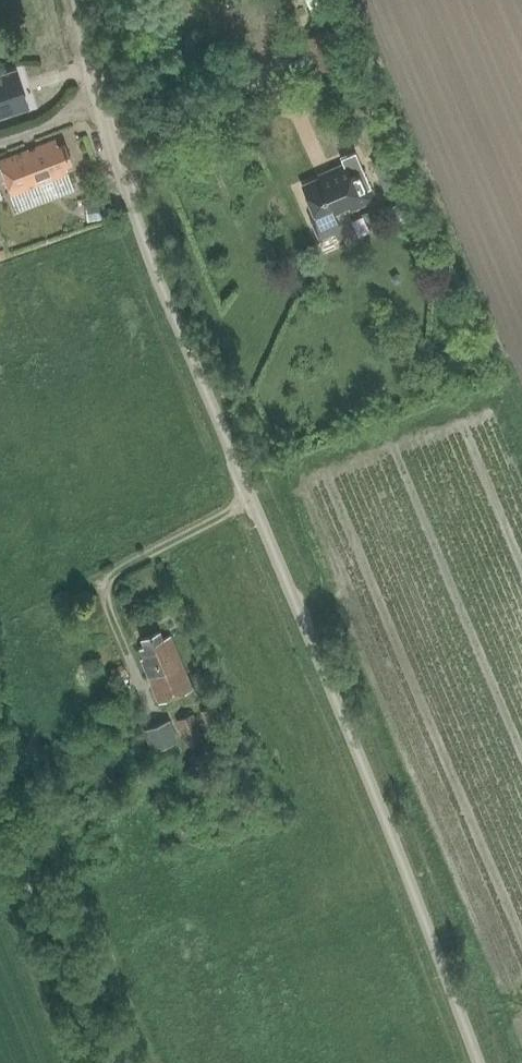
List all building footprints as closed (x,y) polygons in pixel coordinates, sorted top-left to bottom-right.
[(314,22),(325,18),(317,0),(305,0),(314,22)] [(0,78),(0,116),(15,111),(5,76),(0,78)] [(56,141),(0,161),(0,168),(9,195),(67,174),(65,168),(72,165),(65,146),(59,149),(56,141)] [(355,153),(341,158),(343,164),(345,163),(350,175),(362,170),(355,153)] [(343,164),(326,171),(328,177),(302,186),(312,214),(308,215),(315,235),(338,227),(331,210),(350,203),(352,207),(373,199),(362,170),(350,175),(345,163),(343,164)] [(104,201),(85,203),(87,219),(106,217),(104,201)] [(399,202),(392,206),(396,212),(403,208),(399,202)] [(158,702),(191,689),(169,632),(162,635),(160,629),(140,636),(144,645),(139,647),(143,657),(141,658),(158,702)] [(121,663),(114,668),(119,677),(126,672),(121,663)] [(213,704),(200,710),(210,735),(224,729),(213,704)] [(193,712),(175,719),(186,746),(203,739),(193,712)] [(149,729),(144,731),(152,751),(177,740),(169,720),(149,729)]
